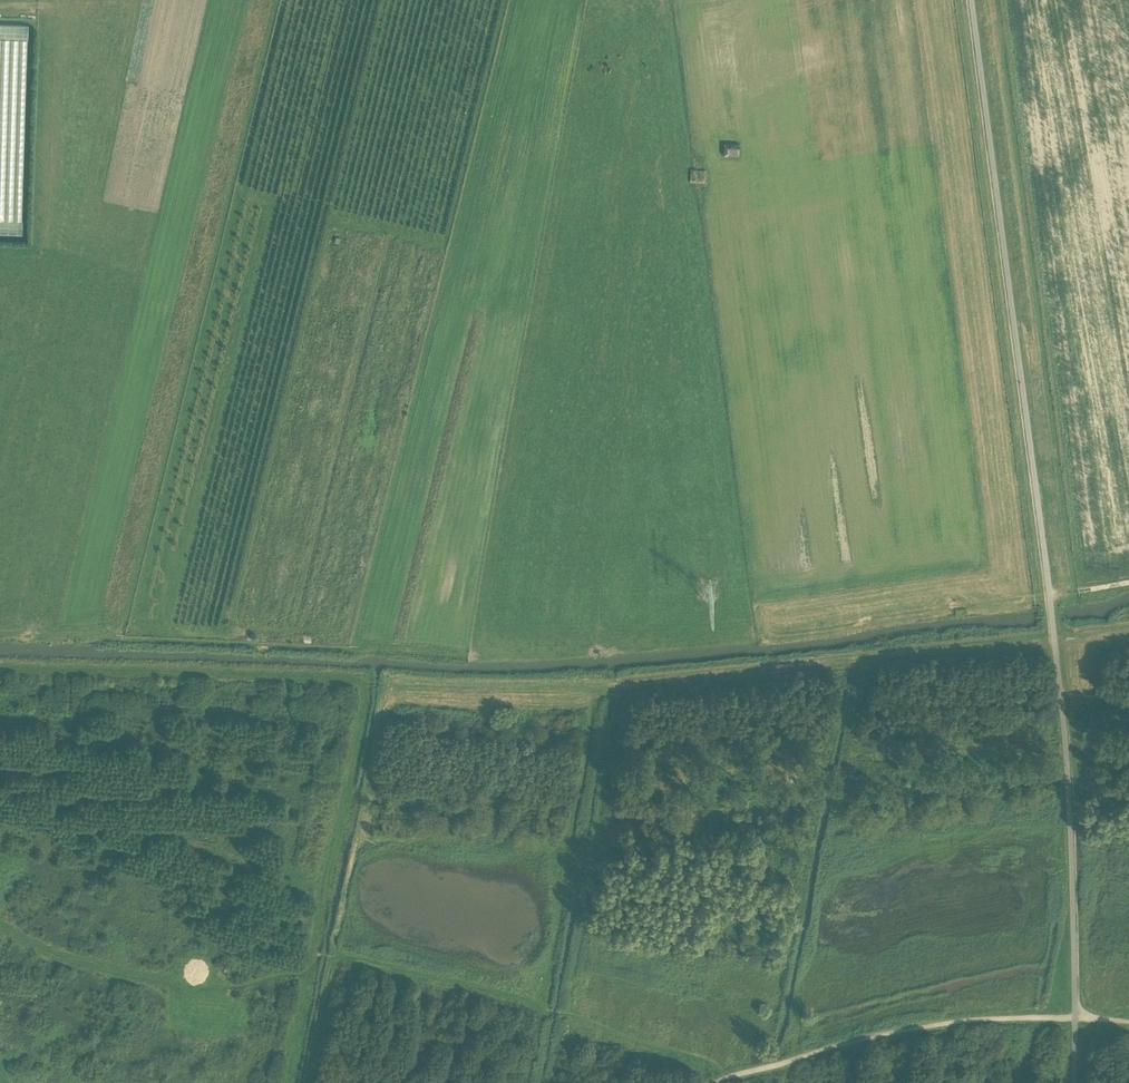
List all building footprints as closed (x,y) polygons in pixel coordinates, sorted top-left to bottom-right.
[(28,24),(0,23),(0,45),(4,45),(4,51),(12,52),(12,59),(18,59),(17,69),(26,69),(28,24)] [(740,155),(740,145),(725,145),(725,155),(740,155)] [(692,168),(691,180),(706,181),(707,169),(692,168)]
